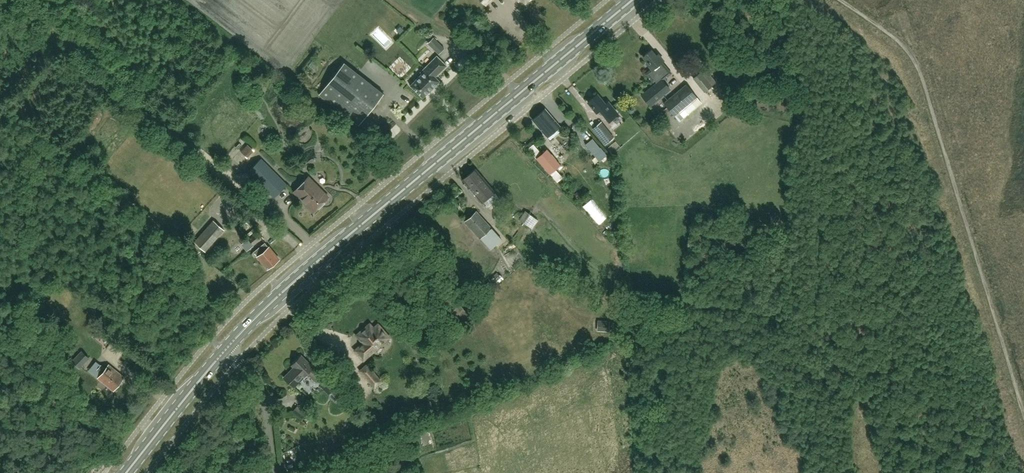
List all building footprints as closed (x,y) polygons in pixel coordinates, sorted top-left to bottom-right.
[(444,48),(437,41),(432,36),(427,41),(439,53),(444,48)] [(649,106),(670,89),(658,76),(666,69),(650,50),(642,57),(647,63),(646,64),(651,69),(645,74),(652,82),(653,80),(656,83),(640,96),(649,106)] [(425,67),(435,77),(447,66),(437,56),(425,67)] [(383,93),(344,63),(319,94),(359,125),(358,125),(359,126),(383,94),(383,93)] [(435,77),(425,67),(420,72),(422,73),(421,74),(410,85),(410,86),(422,97),(422,98),(423,98),(423,97),(439,81),(439,82),(440,81),(439,80),(439,81),(435,77)] [(702,73),(701,72),(692,79),(703,93),(716,82),(706,70),(702,73)] [(691,102),(697,97),(686,84),(662,102),(674,116),(674,115),(679,121),(690,112),(685,107),(691,102)] [(597,94),(588,102),(596,112),(600,110),(608,121),(617,114),(608,102),(605,104),(597,94)] [(547,137),(559,126),(547,112),(535,123),(547,137)] [(606,142),(612,137),(607,131),(600,123),(594,128),(606,142)] [(395,138),(404,132),(401,126),(391,133),(395,138)] [(256,150),(249,144),(242,151),(248,158),(256,150)] [(536,158),(549,174),(560,164),(547,149),(536,158)] [(261,159),(248,172),(273,197),(274,198),(287,185),(286,184),(261,159)] [(482,203),(494,192),(476,171),(463,181),(482,203)] [(312,212),(328,197),(308,177),(293,192),(312,212)] [(538,220),(525,210),(519,219),(532,229),(538,220)] [(485,241),(495,233),(491,228),(492,228),(476,211),(464,221),(479,238),(481,237),(485,241)] [(213,220),(193,241),(204,251),(223,230),(213,220)] [(256,232),(247,239),(252,245),(261,238),(256,232)] [(268,248),(264,243),(253,252),(257,257),(267,269),(279,260),(268,248)] [(502,274),(497,279),(501,283),(507,278),(502,274)] [(453,298),(444,306),(455,316),(459,313),(467,321),(471,315),(453,298)] [(355,351),(363,360),(388,338),(377,325),(373,329),(369,325),(360,332),(364,337),(360,340),(363,344),(355,351)] [(79,369),(89,358),(81,351),(71,362),(79,369)] [(291,365),(294,368),(284,378),(293,387),(303,377),(307,373),(314,381),(321,374),(313,366),(312,367),(300,356),(291,365)] [(113,391),(124,378),(109,365),(106,369),(96,362),(88,371),(113,391)] [(371,372),(365,377),(374,387),(380,382),(371,372)] [(335,387),(325,378),(319,384),(329,394),(335,387)] [(370,433),(356,439),(358,445),(372,439),(370,433)]
